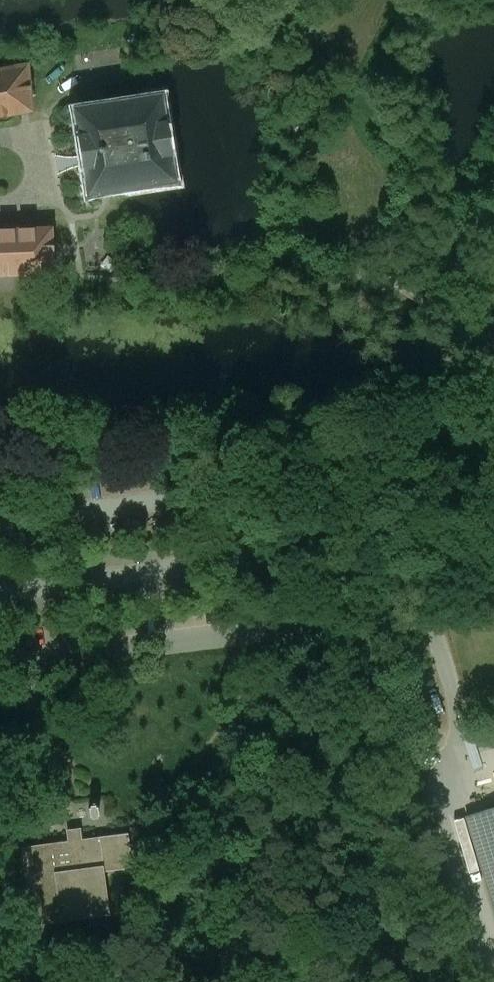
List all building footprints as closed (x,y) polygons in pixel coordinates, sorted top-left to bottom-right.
[(0,68),(0,115),(30,110),(22,65),(0,68)] [(115,100),(71,107),(85,195),(121,189),(129,188),(175,180),(160,87),(156,88),(152,94),(129,97),(115,100)] [(113,89),(115,100),(129,97),(128,87),(113,89)] [(0,231),(0,277),(53,275),(51,229),(0,231)] [(99,806),(90,806),(91,817),(100,816),(99,806)] [(464,816),(493,912),(493,807),(464,816)] [(134,870),(130,833),(24,847),(34,926),(111,916),(106,873),(134,870)]
